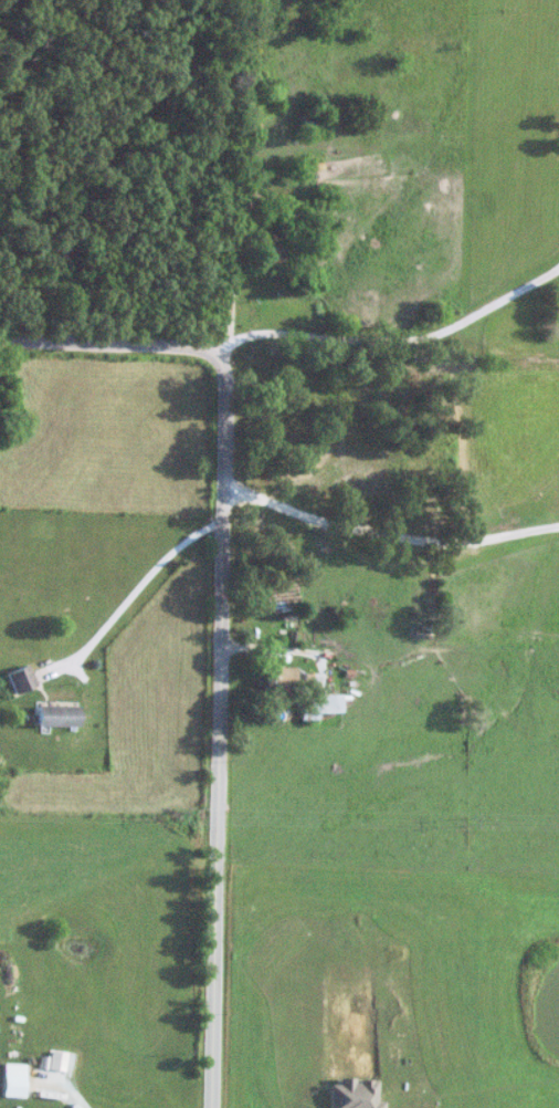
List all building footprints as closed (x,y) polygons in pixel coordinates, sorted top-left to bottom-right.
[(14,694),(36,684),(27,664),(5,673),(14,694)] [(293,667),(257,667),(257,688),(293,688),(293,667)] [(315,712),(340,712),(340,695),(298,696),(298,719),(315,719),(315,712)] [(77,704),(34,704),(34,725),(77,725),(77,704)] [(2,1096),(24,1096),(24,1063),(2,1063),(2,1096)]
